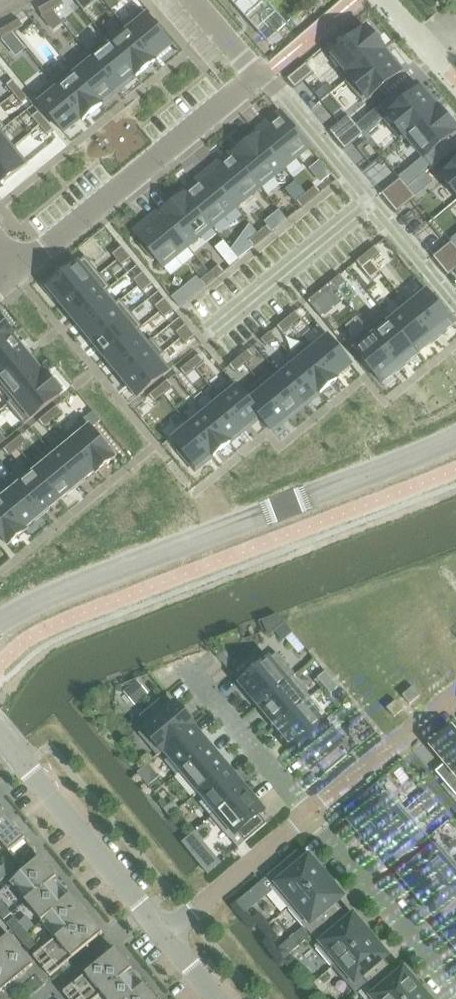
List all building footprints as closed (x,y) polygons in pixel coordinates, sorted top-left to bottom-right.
[(49,4),(53,11),(63,5),(61,0),(55,0),(49,4)] [(268,42),(288,23),(267,0),(230,0),(268,42)] [(49,4),(39,9),(42,16),(53,11),(49,4)] [(141,9),(122,24),(125,28),(126,27),(153,60),(154,60),(171,45),(148,16),(141,9)] [(19,20),(9,26),(13,33),(23,27),(19,20)] [(0,31),(0,35),(2,39),(13,33),(9,26),(0,31)] [(109,41),(108,42),(135,75),(134,75),(136,77),(155,61),(154,60),(153,60),(126,27),(125,28),(109,41)] [(337,53),(330,59),(347,80),(347,81),(383,51),(384,52),(386,50),(367,28),(337,53)] [(13,33),(2,39),(16,56),(26,48),(13,33)] [(106,38),(88,53),(118,89),(134,75),(135,75),(108,42),(109,41),(106,38)] [(331,45),(324,52),(330,59),(337,53),(331,45)] [(347,80),(345,81),(363,103),(400,72),(384,52),(383,51),(347,81),(347,80)] [(88,53),(70,67),(100,104),(101,103),(118,89),(88,53)] [(306,64),(287,80),(295,89),(314,73),(306,64)] [(70,67),(52,82),(82,118),(82,119),(83,120),(103,105),(101,103),(100,104),(70,67)] [(13,81),(6,86),(14,95),(20,90),(13,81)] [(52,82),(34,97),(40,104),(64,133),(82,119),(82,118),(52,82)] [(321,101),(330,94),(325,86),(315,94),(321,101)] [(20,90),(14,95),(22,105),(28,100),(20,90)] [(421,90),(383,120),(401,143),(407,138),(406,137),(438,111),(438,110),(421,90)] [(406,137),(407,138),(423,158),(424,158),(447,139),(455,132),(455,129),(439,108),(438,110),(438,111),(406,137)] [(39,112),(32,117),(40,127),(47,122),(39,112)] [(259,135),(259,136),(284,168),(309,147),(283,116),(259,135)] [(349,116),(330,132),(338,141),(357,125),(349,116)] [(47,122),(40,127),(48,136),(54,131),(47,122)] [(357,125),(338,141),(345,150),(364,134),(357,125)] [(14,147),(3,132),(2,131),(0,132),(0,158),(14,147)] [(258,133),(232,154),(234,156),(260,187),(284,168),(259,136),(259,135),(258,133)] [(423,158),(399,178),(400,179),(401,179),(408,188),(455,150),(447,139),(424,158),(423,158)] [(0,158),(0,186),(28,164),(14,147),(0,158)] [(234,156),(210,176),(236,207),(260,187),(234,156)] [(442,178),(455,195),(455,166),(442,178)] [(187,195),(186,196),(212,227),(236,207),(210,176),(187,195)] [(400,179),(382,195),(389,204),(408,188),(401,179),(400,179)] [(306,194),(296,182),(286,190),(296,203),(297,202),(306,194)] [(316,187),(306,194),(311,201),(321,193),(316,187)] [(408,188),(389,204),(397,213),(415,197),(408,188)] [(185,193),(159,214),(161,216),(162,215),(188,247),(212,227),(186,196),(187,195),(185,193)] [(306,194),(297,202),(302,208),(311,201),(306,194)] [(279,211),(265,223),(267,226),(273,232),(287,220),(279,211)] [(161,216),(137,236),(143,244),(140,246),(153,262),(156,259),(163,267),(188,247),(162,215),(161,216)] [(267,226),(258,234),(263,240),(273,232),(267,226)] [(258,234),(249,242),(254,248),(263,240),(258,234)] [(433,257),(441,267),(455,254),(455,247),(452,242),(433,257)] [(122,247),(112,255),(117,261),(127,253),(122,247)] [(376,247),(366,254),(371,261),(381,253),(376,247)] [(232,251),(223,258),(230,267),(239,260),(232,251)] [(127,253),(117,261),(122,267),(132,259),(127,253)] [(366,254),(357,262),(362,268),(371,261),(366,254)] [(441,267),(448,276),(455,270),(455,269),(455,254),(441,267)] [(86,258),(49,288),(63,306),(100,275),(86,258)] [(210,274),(202,264),(195,270),(202,280),(210,274)] [(219,266),(210,274),(215,280),(224,272),(219,266)] [(143,273),(134,281),(139,287),(148,279),(143,273)] [(210,274),(200,282),(205,288),(215,280),(210,274)] [(100,275),(63,306),(73,318),(107,291),(107,292),(111,289),(100,275)] [(340,276),(331,283),(336,289),(345,282),(340,276)] [(148,279),(139,287),(144,293),(153,285),(148,279)] [(331,283),(321,291),(326,297),(336,289),(331,283)] [(425,288),(405,304),(408,307),(409,307),(436,340),(455,325),(425,288)] [(181,290),(172,298),(180,308),(189,301),(181,290)] [(107,291),(73,318),(74,319),(84,331),(117,304),(107,292),(107,291)] [(165,299),(155,307),(160,313),(169,305),(165,299)] [(117,304),(84,331),(94,344),(131,314),(120,300),(117,304)] [(169,305),(160,313),(165,319),(174,311),(169,305)] [(392,321),(391,321),(419,354),(436,340),(409,307),(408,307),(392,321)] [(296,312),(287,320),(292,326),(301,318),(296,312)] [(386,313),(368,328),(401,369),(419,354),(391,321),(392,321),(386,313)] [(131,314),(94,344),(105,357),(139,330),(139,331),(143,328),(131,314)] [(12,337),(13,337),(15,336),(8,326),(11,324),(3,315),(0,317),(0,346),(12,337)] [(287,320),(277,327),(282,334),(292,326),(287,320)] [(186,325),(176,333),(181,339),(191,331),(186,325)] [(368,328),(349,344),(383,384),(401,369),(368,328)] [(139,330),(105,357),(116,370),(149,343),(149,342),(139,331),(139,330)] [(191,331),(181,339),(186,345),(196,337),(191,331)] [(271,332),(261,340),(266,346),(276,338),(271,332)] [(310,346),(309,347),(335,378),(336,378),(352,365),(326,333),(310,346)] [(0,346),(0,379),(28,356),(13,337),(12,337),(0,346)] [(149,343),(116,370),(127,384),(160,356),(161,357),(164,354),(152,339),(149,342),(149,343)] [(307,342),(289,357),(293,360),(319,391),(318,392),(320,394),(337,380),(336,378),(335,378),(309,347),(310,346),(307,342)] [(249,351),(239,359),(244,365),(254,357),(249,351)] [(200,355),(190,363),(195,369),(205,361),(200,355)] [(0,379),(0,388),(11,401),(11,402),(44,375),(44,374),(28,356),(0,379)] [(160,356),(127,384),(138,397),(171,370),(161,357),(160,356)] [(239,359),(230,366),(235,372),(244,365),(239,359)] [(293,360),(278,373),(304,404),(318,392),(319,391),(293,360)] [(190,363),(181,370),(186,377),(195,369),(190,363)] [(11,401),(7,404),(24,425),(63,394),(60,391),(63,388),(56,379),(53,382),(46,373),(44,374),(44,375),(11,402),(11,401)] [(263,385),(262,386),(288,417),(304,404),(278,373),(263,385)] [(168,380),(159,388),(164,394),(173,387),(168,380)] [(232,380),(214,394),(217,398),(218,397),(244,428),(259,416),(260,415),(243,395),(244,394),(232,380)] [(244,394),(243,395),(260,415),(259,416),(271,431),(288,417),(262,386),(263,385),(260,381),(244,394)] [(159,388),(149,396),(154,402),(164,394),(159,388)] [(217,398),(202,410),(228,441),(229,441),(244,428),(218,397),(217,398)] [(58,406),(48,414),(53,420),(63,412),(58,406)] [(202,410),(187,423),(213,454),(212,455),(213,457),(230,443),(229,441),(228,441),(202,410)] [(84,419),(92,429),(101,422),(93,412),(84,419)] [(48,414),(39,421),(44,428),(53,420),(48,414)] [(84,419),(65,435),(95,471),(94,472),(96,473),(115,458),(107,448),(110,445),(100,433),(97,435),(84,419)] [(187,423),(170,436),(196,468),(212,455),(213,454),(187,423)] [(22,435),(13,443),(18,449),(27,441),(22,435)] [(65,435),(47,450),(53,457),(54,456),(78,485),(94,472),(95,471),(65,435)] [(13,443),(4,450),(9,456),(18,449),(13,443)] [(37,470),(36,471),(60,500),(78,485),(54,456),(53,457),(37,470)] [(16,481),(15,482),(42,514),(60,500),(36,471),(37,470),(34,467),(16,481)] [(0,488),(0,499),(25,529),(25,528),(42,514),(15,482),(16,481),(13,477),(0,488)] [(8,546),(27,530),(25,528),(25,529),(0,499),(0,536),(8,546)] [(285,623),(275,632),(283,641),(293,632),(285,623)] [(241,684),(259,705),(293,677),(294,677),(296,675),(277,653),(267,662),(259,652),(238,670),(246,680),(241,684)] [(318,678),(324,686),(332,680),(325,672),(318,678)] [(259,705),(277,726),(311,698),(294,677),(293,677),(259,705)] [(338,688),(332,680),(324,686),(331,694),(338,688)] [(138,684),(124,695),(135,708),(148,697),(138,684)] [(412,687),(401,696),(409,706),(420,696),(412,687)] [(277,726),(294,746),(294,747),(323,723),(322,722),(317,716),(322,711),(311,698),(277,726)] [(158,756),(165,751),(164,750),(193,725),(175,704),(169,708),(161,699),(140,717),(148,726),(139,734),(158,756)] [(403,710),(396,701),(386,710),(394,718),(403,710)] [(323,722),(322,722),(323,723),(294,747),(294,746),(293,747),(312,769),(317,765),(326,774),(347,756),(339,747),(342,744),(323,722)] [(177,776),(182,772),(182,771),(211,746),(193,725),(164,750),(165,751),(170,757),(165,762),(176,775),(175,775),(177,776)] [(454,727),(432,746),(453,770),(443,779),(455,794),(455,730),(454,727)] [(194,797),(200,792),(199,792),(228,767),(211,746),(182,771),(182,772),(187,778),(182,782),(193,795),(193,796),(194,797)] [(138,773),(149,787),(149,786),(159,778),(148,764),(138,773)] [(212,818),(217,813),(216,813),(245,788),(228,767),(199,792),(200,792),(205,799),(200,803),(211,816),(210,816),(212,818)] [(259,814),(264,810),(245,788),(216,813),(217,813),(235,834),(230,838),(238,848),(267,824),(259,814)] [(357,833),(366,843),(399,815),(398,814),(383,796),(377,801),(368,791),(347,810),(355,819),(352,822),(359,831),(357,833)] [(1,841),(1,842),(19,864),(35,851),(0,808),(0,840),(1,841)] [(390,855),(398,864),(420,846),(419,845),(412,837),(420,830),(403,810),(398,814),(399,815),(366,843),(375,854),(377,852),(384,860),(390,855)] [(208,875),(221,863),(195,832),(182,843),(208,875)] [(407,886),(416,897),(455,865),(439,845),(436,847),(428,837),(419,845),(420,846),(398,864),(405,873),(402,876),(410,884),(407,886)] [(274,888),(289,907),(328,875),(319,865),(316,867),(309,858),(306,860),(298,851),(267,876),(276,887),(274,888)] [(9,882),(25,901),(56,876),(40,857),(9,882)] [(0,867),(0,877),(1,879),(14,868),(8,860),(0,867)] [(445,921),(455,912),(455,866),(455,865),(416,897),(425,907),(427,905),(435,914),(438,912),(445,921)] [(303,925),(312,936),(343,911),(335,902),(342,896),(334,888),(336,886),(328,875),(289,907),(304,925),(303,925)] [(25,901),(41,919),(71,894),(56,876),(25,901)] [(41,919),(55,937),(57,939),(87,914),(71,894),(41,919)] [(3,919),(11,913),(0,899),(0,915),(3,919)] [(335,968),(340,963),(339,962),(372,934),(363,924),(361,926),(353,917),(350,919),(343,911),(312,936),(320,945),(318,947),(335,968)] [(455,950),(455,912),(445,921),(453,929),(447,935),(454,943),(452,945),(455,950)] [(102,932),(87,914),(57,939),(55,937),(33,955),(40,964),(50,956),(53,959),(43,967),(50,976),(102,932)] [(6,923),(18,938),(26,931),(14,917),(6,923)] [(26,931),(18,938),(30,952),(38,946),(26,931)] [(0,940),(0,959),(16,978),(32,964),(7,934),(0,940)] [(358,994),(366,988),(390,967),(383,958),(386,955),(379,947),(381,945),(372,934),(339,962),(340,963),(353,979),(349,983),(358,994)] [(102,993),(132,969),(115,948),(62,991),(69,998),(71,998),(80,992),(82,995),(77,998),(94,998),(101,993),(102,993)] [(280,949),(275,953),(282,961),(290,955),(286,950),(280,949)] [(16,978),(0,959),(0,991),(16,978)] [(423,988),(414,977),(411,979),(404,971),(398,976),(390,967),(366,988),(373,997),(370,998),(409,998),(423,988)] [(106,998),(127,998),(145,984),(132,969),(102,993),(106,998)] [(305,991),(312,998),(316,998),(323,993),(314,983),(305,991)] [(145,984),(127,998),(157,998),(145,984)] [(423,988),(409,998),(430,998),(431,998),(423,988)]
